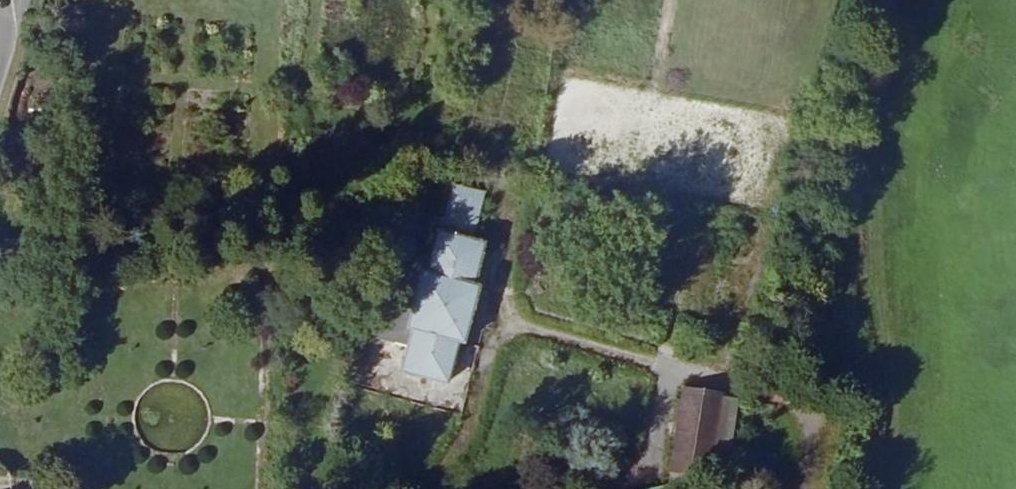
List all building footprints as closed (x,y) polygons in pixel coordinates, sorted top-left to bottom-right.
[(575,148),(597,133),(588,120),(566,136),(575,148)] [(448,212),(485,221),(491,195),(455,186),(448,212)] [(480,241),(485,221),(448,212),(442,232),(480,241)] [(471,340),(485,288),(480,286),(490,244),(480,241),(442,232),(433,260),(410,252),(406,256),(381,339),(384,346),(410,352),(405,372),(453,385),(466,339),(471,340)] [(683,389),(669,473),(708,478),(722,394),(683,389)]
